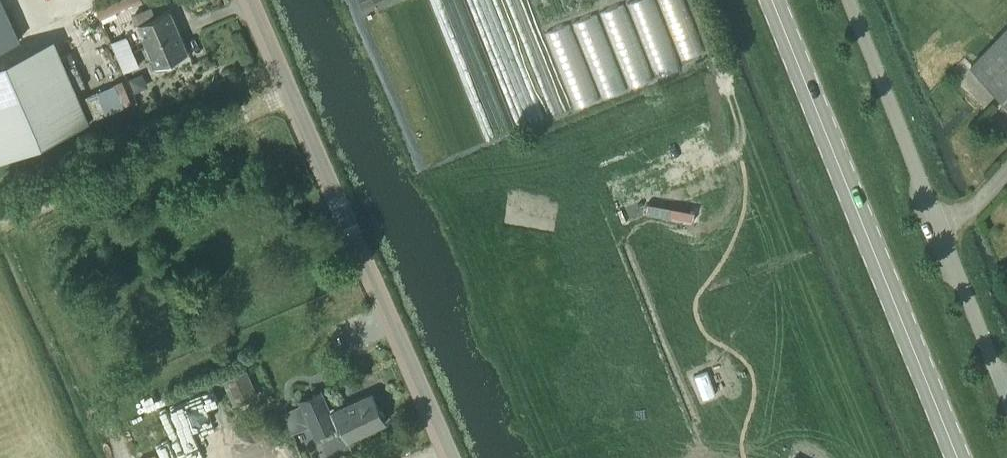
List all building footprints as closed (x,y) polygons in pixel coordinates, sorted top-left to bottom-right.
[(19,38),(2,0),(0,0),(0,47),(19,38)] [(96,9),(100,18),(139,0),(115,0),(96,9)] [(147,43),(179,29),(170,9),(155,15),(151,6),(134,13),(147,43)] [(971,64),(1006,98),(1006,27),(971,64)] [(188,50),(179,30),(179,29),(147,43),(156,64),(188,50)] [(117,56),(133,49),(127,34),(111,41),(117,56)] [(123,70),(124,70),(139,63),(133,49),(117,56),(123,70)] [(0,78),(0,158),(89,119),(59,52),(0,78)] [(142,74),(128,79),(134,94),(144,89),(147,84),(142,74)] [(517,186),(515,200),(535,203),(533,215),(553,218),(557,193),(517,186)] [(234,404),(259,395),(247,369),(224,379),(234,404)] [(372,392),(334,408),(334,407),(329,409),(320,390),(301,399),(316,434),(341,423),(347,438),(385,422),(372,392)]
